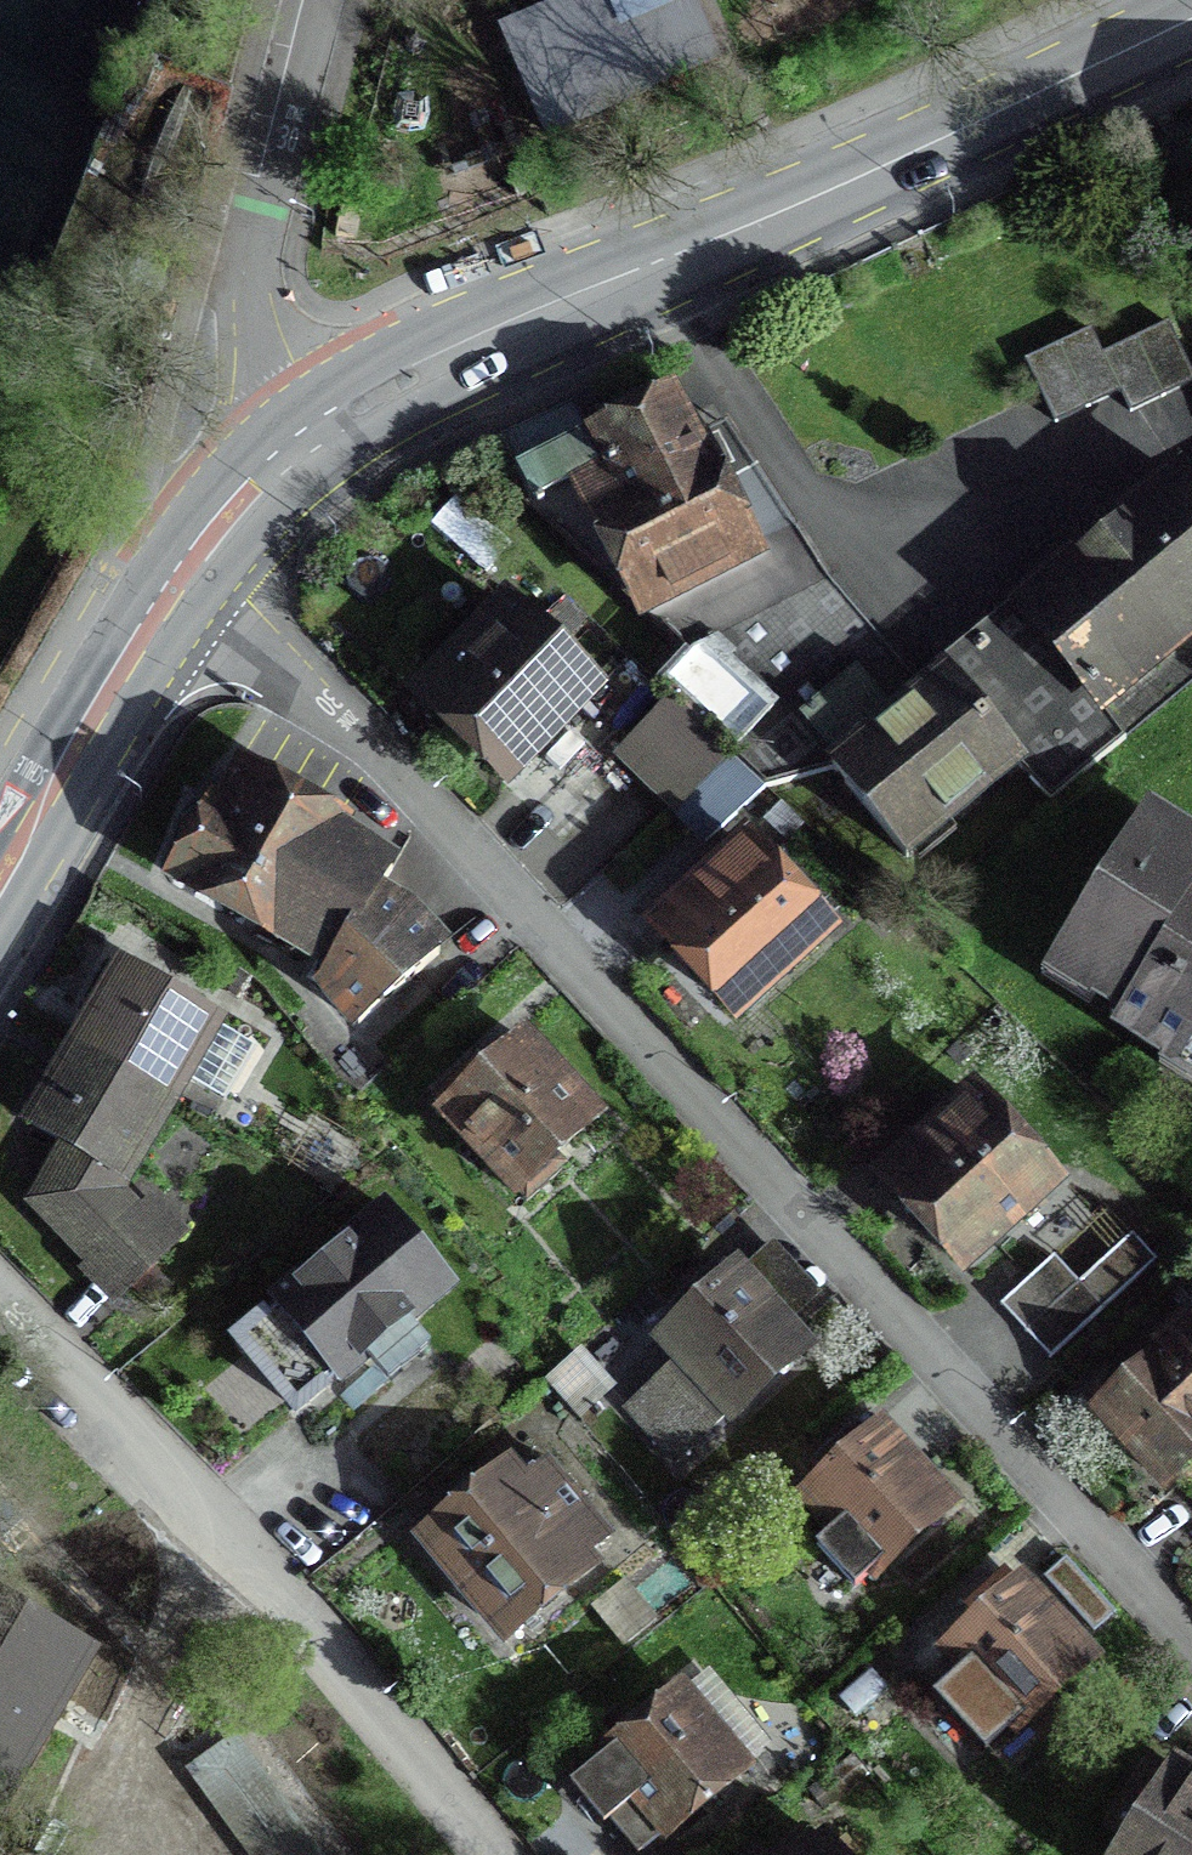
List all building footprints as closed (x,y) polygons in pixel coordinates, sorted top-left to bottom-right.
[(550,133),(714,63),(687,0),(674,0),(522,65),(550,133)] [(1191,385),(1165,327),(1100,358),(1088,333),(1023,364),(1052,427),(1118,396),(1127,416),(1191,385)] [(690,655),(826,586),(750,471),(715,488),(668,396),(590,434),(574,402),(496,440),(513,474),(530,505),(586,559),(588,558),(690,655)] [(690,655),(656,691),(728,760),(762,793),(830,774),(903,862),(1014,769),(1047,804),(1122,742),(1093,702),(1191,621),(1191,499),(1180,485),(921,699),(826,586),(690,655)] [(499,608),(450,659),(464,673),(429,709),(503,780),(587,692),(499,608)] [(667,707),(617,758),(669,809),(720,757),(667,707)] [(215,795),(210,793),(161,882),(322,977),(312,989),(351,1038),(453,949),(415,908),(385,890),(401,864),(352,830),(356,822),(239,758),(215,795)] [(671,811),(703,846),(762,793),(728,760),(671,811)] [(1145,815),(1051,966),(1146,1025),(1139,1036),(1191,1069),(1191,845),(1145,815)] [(824,913),(752,835),(745,827),(733,838),(740,846),(694,888),(688,882),(641,924),(718,1009),(811,925),(824,913)] [(229,1024),(117,955),(79,1019),(66,1045),(55,1058),(20,1122),(54,1148),(23,1204),(83,1266),(78,1273),(114,1306),(191,1234),(152,1194),(141,1205),(130,1192),(179,1108),(190,1111),(204,1089),(231,1103),(265,1050),(226,1029),(229,1024)] [(610,1120),(525,1029),(432,1115),(517,1206),(522,1202),(528,1209),(568,1172),(561,1165),(610,1120)] [(1056,1181),(976,1092),(922,1140),(934,1153),(893,1189),(962,1266),(1056,1181)] [(336,1391),(354,1414),(431,1351),(414,1330),(461,1292),(385,1199),(344,1233),(350,1241),(293,1287),(288,1282),(265,1301),(275,1312),(268,1318),(263,1311),(227,1341),(295,1424),(336,1391)] [(1078,1284),(1053,1257),(1000,1306),(1049,1360),(1157,1261),(1132,1234),(1078,1284)] [(683,1474),(819,1348),(792,1318),(821,1292),(773,1241),(746,1266),(740,1259),(650,1343),(671,1366),(623,1410),(683,1474)] [(1171,1334),(1102,1398),(1083,1416),(1158,1497),(1191,1466),(1191,1315),(1171,1334)] [(576,1420),(606,1392),(574,1357),(544,1384),(576,1420)] [(875,1589),(966,1508),(884,1416),(791,1499),(825,1537),(813,1548),(852,1591),(866,1578),(875,1589)] [(527,1474),(513,1456),(411,1540),(503,1651),(605,1567),(594,1554),(616,1536),(549,1456),(527,1474)] [(1098,1631),(1117,1613),(1066,1557),(1046,1574),(1098,1631)] [(1106,1661),(1025,1570),(931,1653),(954,1679),(933,1699),(984,1756),(1008,1735),(1015,1742),(1106,1661)] [(86,1651),(0,1601),(0,1801),(86,1651)] [(570,1787),(604,1828),(611,1823),(638,1854),(660,1836),(670,1849),(760,1773),(750,1761),(772,1743),(710,1670),(689,1687),(682,1679),(596,1752),(603,1759),(570,1787)] [(235,1743),(189,1778),(247,1854),(319,1854),(235,1743)] [(1169,1772),(1115,1854),(1191,1854),(1191,1787),(1169,1772)] [(825,1834),(800,1854),(842,1854),(825,1834)]
